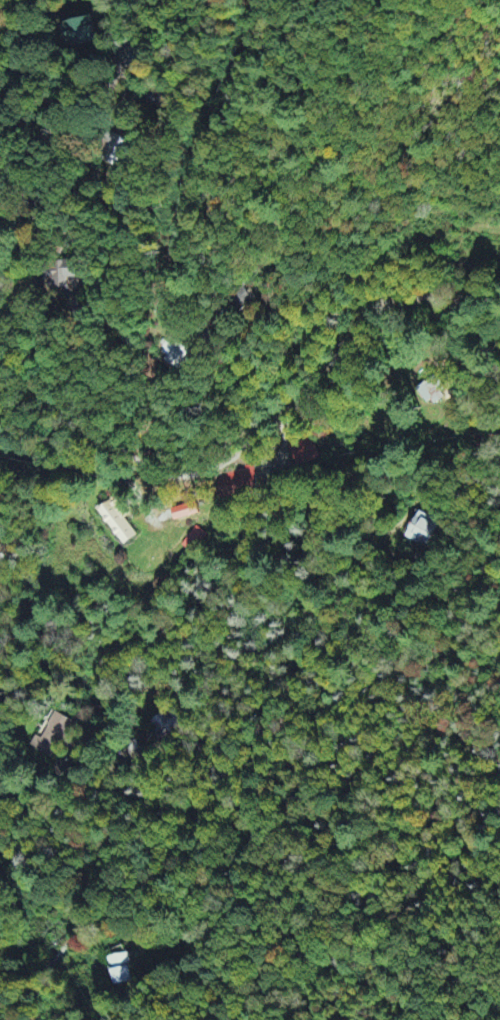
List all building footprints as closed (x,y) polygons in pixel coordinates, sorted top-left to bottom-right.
[(100,44),(93,17),(63,26),(71,52),(100,44)] [(48,289),(68,289),(68,280),(78,280),(77,263),(47,264),(48,289)] [(177,344),(174,348),(163,340),(155,352),(184,371),(194,355),(177,344)] [(429,407),(446,396),(433,378),(417,390),(429,407)] [(120,547),(137,537),(116,499),(98,509),(120,547)] [(440,523),(418,513),(406,539),(428,550),(440,523)] [(207,536),(195,528),(182,548),(194,556),(207,536)] [(53,758),(71,721),(55,713),(42,740),(36,737),(31,748),(53,758)] [(134,983),(128,955),(108,959),(113,987),(134,983)]
